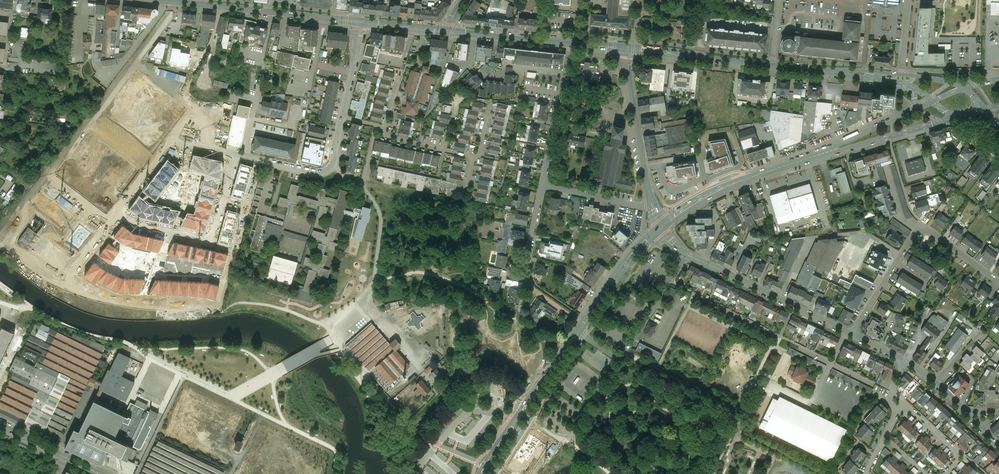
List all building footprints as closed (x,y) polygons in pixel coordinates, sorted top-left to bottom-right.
[(6,68),(13,9),(16,9),(17,5),(17,0),(0,0),(0,67),(6,68)] [(17,5),(21,6),(21,8),(23,9),(23,16),(28,16),(29,7),(31,7),(32,0),(17,0),(17,5)] [(358,0),(336,0),(335,10),(348,11),(361,13),(362,4),(362,2),(358,2),(358,0)] [(408,0),(407,7),(407,8),(414,9),(415,1),(415,0),(408,0)] [(481,4),(475,0),(470,7),(475,10),(479,12),(481,13),(483,10),(479,7),(481,4)] [(535,0),(525,0),(522,8),(530,11),(533,6),(535,7),(537,1),(535,0)] [(608,14),(603,13),(603,15),(592,14),(590,25),(629,29),(630,18),(618,17),(620,0),(609,0),(608,14)] [(618,17),(630,18),(631,5),(631,3),(632,0),(620,0),(618,17)] [(991,5),(991,16),(998,16),(998,0),(991,0),(991,5)] [(440,5),(436,11),(432,10),(430,20),(439,21),(451,5),(443,2),(440,5)] [(105,4),(96,3),(95,13),(98,13),(97,17),(98,17),(98,21),(104,21),(104,18),(104,16),(105,4)] [(120,6),(107,4),(106,15),(113,15),(118,16),(120,6)] [(369,4),(362,4),(361,13),(365,13),(373,14),(376,14),(377,5),(374,5),(369,4)] [(400,6),(393,5),(393,6),(390,6),(390,7),(388,16),(399,17),(400,6)] [(514,7),(509,5),(506,13),(505,19),(511,20),(511,18),(511,14),(514,7)] [(132,7),(123,6),(122,15),(124,15),(124,19),(121,18),(120,25),(129,26),(132,7)] [(407,7),(400,6),(399,17),(406,17),(407,8),(407,7)] [(139,8),(132,7),(129,26),(129,27),(136,28),(139,8)] [(470,24),(475,11),(475,10),(470,7),(460,21),(461,23),(470,24)] [(499,8),(489,7),(486,16),(486,18),(485,25),(497,27),(499,8)] [(47,9),(39,8),(38,17),(46,18),(46,23),(51,24),(52,18),(50,18),(51,10),(51,8),(48,8),(47,9)] [(151,9),(139,8),(136,28),(135,33),(141,25),(145,29),(156,15),(157,14),(158,13),(158,11),(157,10),(155,9),(153,10),(151,9)] [(944,53),(928,53),(928,44),(929,44),(929,41),(929,35),(933,35),(933,28),(934,28),(934,22),(935,22),(935,15),(935,8),(920,8),(919,15),(919,16),(918,16),(918,20),(919,20),(918,22),(920,21),(920,25),(920,32),(919,32),(919,36),(918,41),(918,44),(918,48),(917,48),(917,55),(915,55),(914,65),(927,64),(944,64),(944,53)] [(426,9),(421,9),(420,10),(419,19),(430,20),(432,10),(431,10),(426,9)] [(196,14),(182,13),(181,23),(192,24),(192,26),(195,26),(196,14)] [(113,15),(106,15),(106,18),(104,18),(104,21),(104,27),(107,27),(115,27),(116,19),(113,18),(113,15)] [(216,16),(202,15),(201,26),(209,27),(213,28),(214,26),(216,16)] [(227,17),(220,17),(218,24),(225,26),(227,17)] [(480,17),(477,17),(476,25),(485,25),(486,18),(480,17)] [(245,19),(231,18),(228,30),(234,31),(234,30),(240,31),(240,28),(242,29),(245,20),(245,19)] [(505,19),(505,21),(502,20),(502,27),(514,28),(515,18),(511,18),(511,20),(505,19)] [(529,19),(522,19),(518,22),(518,29),(528,30),(529,19)] [(539,20),(529,19),(528,30),(538,31),(539,20)] [(257,22),(245,20),(242,29),(239,42),(251,45),(251,44),(253,44),(254,42),(263,44),(267,29),(256,26),(257,22)] [(819,39),(800,37),(800,36),(795,35),(795,36),(781,35),(779,53),(862,61),(864,37),(863,44),(858,43),(861,21),(845,20),(843,37),(845,38),(845,42),(823,39),(823,38),(819,38),(819,39)] [(98,21),(97,21),(96,41),(99,41),(99,43),(103,43),(104,27),(104,21),(98,21)] [(280,23),(273,22),(270,35),(278,36),(280,23)] [(677,28),(678,22),(671,22),(671,37),(682,38),(682,28),(677,28)] [(225,26),(218,24),(216,33),(223,34),(225,26)] [(301,25),(287,24),(286,35),(290,35),(290,37),(293,37),(293,36),(294,36),(300,36),(300,29),(301,25)] [(209,27),(201,26),(201,33),(200,35),(199,35),(199,40),(198,39),(198,45),(205,46),(205,42),(206,42),(207,38),(208,38),(209,27)] [(23,31),(20,31),(19,37),(28,38),(29,32),(26,31),(26,29),(23,28),(23,31)] [(714,29),(707,28),(705,46),(709,46),(716,47),(720,47),(722,30),(714,29)] [(305,30),(300,29),(300,36),(298,50),(314,52),(314,46),(316,46),(318,30),(305,29),(305,30)] [(729,30),(722,30),(720,47),(724,48),(731,48),(735,49),(737,31),(729,30)] [(744,32),(737,31),(735,49),(739,49),(746,50),(750,50),(752,33),(744,32)] [(339,34),(328,33),(328,32),(327,46),(346,48),(347,34),(339,33),(339,34)] [(382,34),(371,33),(370,44),(381,46),(382,34)] [(759,33),(752,33),(750,50),(758,51),(765,52),(767,34),(759,33)] [(408,37),(382,34),(381,46),(379,53),(401,57),(408,37)] [(87,35),(83,35),(83,47),(90,46),(90,42),(91,42),(91,35),(87,35)] [(161,40),(148,57),(162,60),(166,41),(161,40)] [(448,42),(430,40),(429,50),(430,50),(429,56),(431,56),(430,64),(436,64),(443,65),(444,60),(445,59),(446,52),(447,52),(448,42)] [(471,44),(457,43),(450,61),(464,66),(467,59),(469,60),(470,53),(468,53),(471,47),(471,44)] [(381,46),(370,44),(366,44),(363,56),(371,58),(370,62),(376,63),(379,53),(381,46)] [(482,46),(477,45),(475,63),(480,64),(480,60),(485,61),(486,55),(486,51),(486,46),(482,45),(482,46)] [(505,48),(498,47),(497,57),(504,58),(505,48)] [(532,51),(505,48),(504,58),(515,59),(515,60),(554,64),(554,63),(563,64),(566,54),(554,53),(539,51),(532,50),(532,51)] [(195,54),(170,50),(168,62),(192,67),(195,54)] [(292,55),(277,51),(275,64),(286,66),(286,67),(291,68),(292,67),(294,55),(292,55)] [(102,52),(93,52),(92,58),(94,58),(94,62),(101,62),(101,59),(102,54),(102,52)] [(311,59),(298,56),(298,55),(294,55),(292,67),(296,67),(295,69),(304,71),(304,69),(308,70),(311,59)] [(873,56),(872,65),(882,66),(883,57),(877,56),(873,56)] [(888,58),(883,57),(882,66),(892,67),(893,58),(888,58)] [(464,66),(450,61),(442,83),(449,85),(462,69),(464,66)] [(498,62),(495,62),(492,62),(491,68),(494,68),(493,69),(494,70),(501,64),(500,64),(498,63),(498,62)] [(590,63),(585,62),(585,65),(579,64),(579,69),(577,69),(576,74),(579,74),(578,80),(583,80),(583,82),(588,83),(588,81),(593,82),(594,76),(595,76),(596,73),(597,73),(597,67),(590,66),(590,63)] [(375,67),(369,65),(362,63),(360,71),(361,71),(367,73),(365,80),(371,82),(375,67)] [(491,68),(485,64),(481,68),(490,75),(494,70),(493,69),(494,68),(491,68)] [(652,70),(643,69),(642,81),(646,82),(652,82),(653,70),(652,70)] [(666,70),(652,69),(652,70),(653,70),(652,82),(651,86),(650,86),(650,90),(663,91),(666,70)] [(420,70),(419,73),(411,70),(410,73),(411,74),(410,78),(409,77),(408,81),(409,81),(408,85),(407,85),(406,88),(407,88),(405,92),(404,92),(409,94),(407,99),(409,99),(408,102),(417,103),(418,100),(425,103),(425,102),(424,102),(426,97),(427,97),(428,94),(427,94),(429,88),(429,89),(430,86),(430,85),(431,80),(432,80),(433,77),(425,75),(426,72),(422,72),(423,70),(420,70)] [(674,70),(672,89),(691,91),(693,72),(674,70)] [(387,71),(384,71),(382,79),(392,81),(394,73),(393,73),(387,71)] [(474,76),(471,73),(467,76),(463,80),(468,86),(471,84),(476,89),(481,84),(482,82),(483,81),(478,76),(477,75),(476,75),(474,76)] [(175,80),(184,82),(186,76),(177,74),(175,80)] [(504,84),(488,82),(488,83),(482,82),(481,84),(482,86),(483,86),(482,89),(480,89),(479,96),(487,97),(488,92),(508,94),(508,92),(515,93),(516,84),(514,83),(514,80),(513,79),(513,75),(511,75),(505,75),(504,84)] [(758,80),(753,79),(753,82),(741,81),(742,79),(738,78),(736,93),(743,93),(743,94),(762,96),(762,95),(769,96),(770,82),(767,81),(766,84),(761,83),(761,79),(759,79),(758,80)] [(382,79),(381,79),(379,87),(389,89),(390,85),(393,85),(394,82),(392,81),(382,79)] [(229,84),(214,80),(213,86),(227,89),(229,84)] [(339,83),(329,81),(328,87),(338,89),(339,83)] [(364,84),(357,82),(355,90),(356,90),(362,91),(360,99),(366,101),(370,85),(364,84)] [(843,83),(828,82),(827,94),(842,94),(843,83)] [(803,84),(799,83),(799,85),(795,85),(794,93),(794,94),(802,95),(803,84)] [(820,87),(810,86),(809,96),(818,97),(819,97),(820,87)] [(389,89),(379,87),(377,95),(387,98),(388,93),(391,94),(392,90),(389,89)] [(873,93),(859,91),(859,97),(858,104),(861,104),(867,105),(872,105),(873,98),(873,93)] [(880,99),(873,98),(872,105),(871,110),(883,112),(884,106),(890,107),(893,107),(894,96),(883,95),(883,94),(881,94),(880,99)] [(377,95),(376,95),(374,103),(384,106),(385,101),(388,102),(389,98),(387,98),(377,95)] [(859,97),(842,95),(841,105),(857,107),(858,104),(859,97)] [(292,97),(285,96),(284,103),(287,104),(290,105),(292,97)] [(659,97),(650,99),(651,109),(651,112),(661,110),(662,110),(659,97)] [(335,101),(325,98),(324,104),(334,106),(335,101)] [(650,99),(638,101),(640,111),(651,109),(650,99)] [(284,103),(272,100),(271,103),(263,101),(261,109),(269,111),(269,114),(284,117),(286,109),(287,104),(284,103)] [(359,102),(352,100),(350,108),(351,109),(351,108),(357,110),(355,118),(361,119),(365,104),(359,103),(359,102)] [(808,101),(805,101),(804,115),(801,141),(810,137),(811,137),(814,136),(814,135),(815,134),(815,133),(814,133),(814,130),(817,130),(821,129),(822,115),(816,114),(817,102),(808,101)] [(408,102),(407,102),(406,107),(406,113),(408,113),(408,114),(414,114),(417,114),(418,103),(408,102)] [(477,103),(474,102),(473,107),(474,107),(473,110),(482,112),(484,104),(483,104),(477,103)] [(549,104),(539,102),(537,110),(547,112),(549,104)] [(832,104),(817,102),(816,114),(818,113),(823,113),(823,114),(830,115),(832,104)] [(384,106),(374,103),(372,112),(382,114),(385,115),(386,111),(383,110),(384,106)] [(508,105),(498,103),(497,108),(494,107),(493,111),(496,111),(506,113),(508,105)] [(112,104),(104,114),(133,135),(140,126),(112,104)] [(334,106),(324,104),(322,110),(332,112),(334,106)] [(857,112),(849,111),(845,121),(847,127),(858,122),(857,120),(861,120),(862,109),(860,108),(861,104),(858,104),(857,107),(857,112)] [(251,107),(238,105),(236,116),(248,118),(248,119),(251,107)] [(332,112),(322,110),(321,116),(331,118),(332,112)] [(473,110),(469,110),(468,115),(469,115),(468,118),(477,120),(478,115),(481,116),(482,112),(473,110)] [(547,112),(537,110),(535,118),(545,121),(547,112)] [(804,115),(771,110),(770,121),(779,150),(801,142),(801,141),(804,115)] [(506,113),(496,111),(495,116),(492,116),(491,119),(495,120),(504,122),(506,113)] [(382,114),(372,112),(370,120),(383,123),(384,119),(381,119),(382,114)] [(444,114),(442,113),(440,122),(446,123),(450,124),(452,115),(450,115),(444,114)] [(236,116),(233,115),(226,145),(241,148),(248,119),(248,118),(236,116)] [(331,118),(321,116),(320,122),(330,124),(331,118)] [(654,117),(641,119),(643,130),(655,128),(655,123),(654,121),(654,118),(654,117)] [(468,118),(466,123),(467,123),(466,126),(475,128),(476,123),(480,124),(480,121),(477,120),(468,118)] [(662,122),(655,123),(655,128),(688,122),(687,119),(662,124),(662,122)] [(405,121),(401,120),(400,125),(397,124),(396,128),(400,128),(409,130),(411,122),(405,121)] [(504,122),(495,120),(494,125),(490,124),(490,127),(493,128),(503,130),(504,122)] [(440,122),(436,121),(434,129),(444,131),(446,123),(440,122)] [(351,138),(357,139),(361,125),(352,123),(351,129),(348,128),(347,131),(350,132),(349,138),(351,138)] [(687,124),(665,128),(666,133),(669,146),(673,145),(682,144),(690,142),(687,124)] [(536,126),(532,125),(530,133),(539,134),(540,127),(536,126)] [(324,129),(310,126),(308,134),(323,137),(324,129)] [(466,126),(465,131),(465,135),(474,136),(475,131),(478,132),(479,129),(475,128),(466,126)] [(612,136),(623,138),(625,128),(614,126),(612,136)] [(409,130),(400,128),(398,133),(395,133),(395,136),(407,139),(409,130)] [(503,130),(493,128),(492,133),(489,132),(488,136),(492,137),(501,138),(501,136),(502,136),(503,130)] [(754,128),(738,133),(744,149),(753,146),(759,144),(757,137),(754,128)] [(945,128),(937,131),(940,139),(947,137),(946,133),(945,128)] [(444,131),(434,129),(432,138),(442,140),(444,131)] [(964,134),(957,130),(955,133),(958,136),(957,138),(960,139),(964,134)] [(937,131),(929,133),(932,142),(940,139),(937,131)] [(539,134),(530,133),(529,140),(537,142),(539,134)] [(586,137),(569,133),(566,144),(567,144),(566,147),(571,148),(572,145),(584,147),(586,137)] [(666,133),(654,135),(656,148),(664,147),(669,146),(666,133)] [(465,135),(461,134),(460,139),(460,142),(469,144),(470,139),(473,140),(474,136),(465,135)] [(654,134),(644,136),(647,156),(657,154),(657,153),(656,148),(654,135),(654,134)] [(623,138),(612,136),(611,142),(606,141),(599,175),(586,172),(584,180),(598,183),(597,187),(617,192),(618,187),(632,190),(634,182),(620,180),(627,145),(622,144),(623,138)] [(296,146),(256,137),(253,148),(293,157),(296,146)] [(300,162),(320,166),(326,141),(306,137),(300,162)] [(501,138),(492,137),(491,141),(488,141),(487,144),(491,145),(500,147),(502,142),(501,141),(501,138)] [(350,156),(356,157),(360,140),(357,139),(351,138),(350,145),(347,144),(346,147),(349,148),(347,155),(350,156)] [(379,141),(375,140),(373,150),(373,149),(376,150),(376,151),(381,152),(381,151),(383,142),(384,139),(380,138),(379,141)] [(726,139),(708,141),(714,157),(706,160),(708,173),(713,171),(714,173),(735,166),(726,139)] [(388,143),(383,142),(381,151),(384,152),(389,154),(391,146),(392,141),(388,140),(388,143)] [(962,140),(956,147),(960,150),(965,143),(962,140)] [(40,143),(30,141),(29,148),(38,150),(40,143)] [(460,142),(457,142),(456,147),(455,150),(464,152),(465,147),(469,148),(469,144),(460,142)] [(690,142),(682,144),(684,150),(684,153),(692,152),(690,142)] [(396,147),(391,146),(389,154),(389,155),(392,156),(397,157),(399,148),(400,144),(396,144),(396,147)] [(935,159),(938,158),(933,144),(930,146),(935,159)] [(500,147),(491,145),(490,150),(486,149),(486,153),(499,155),(500,147)] [(669,146),(664,147),(665,151),(665,154),(674,152),(674,151),(673,145),(669,146)] [(975,152),(967,145),(961,154),(969,160),(975,152)] [(404,149),(399,148),(397,157),(400,157),(400,158),(406,159),(408,149),(408,146),(405,146),(404,149)] [(772,146),(766,148),(768,157),(769,158),(775,156),(772,146)] [(413,147),(412,150),(408,149),(406,159),(408,159),(408,160),(414,161),(416,151),(417,148),(413,147)] [(534,149),(527,147),(525,155),(534,157),(535,149),(534,149)] [(766,148),(747,154),(750,162),(768,157),(766,148)] [(421,149),(421,152),(416,151),(414,161),(417,161),(417,162),(422,163),(422,162),(424,153),(425,150),(421,149)] [(888,150),(864,158),(865,162),(865,164),(868,163),(869,166),(875,164),(881,162),(884,161),(890,159),(891,159),(888,150)] [(429,154),(424,153),(422,162),(425,163),(431,165),(431,164),(433,155),(433,152),(430,151),(429,154)] [(437,156),(433,155),(431,164),(433,165),(439,166),(442,154),(438,153),(437,156)] [(961,154),(953,164),(955,162),(959,165),(959,166),(959,167),(963,170),(968,163),(967,162),(969,160),(961,154)] [(534,157),(525,155),(524,162),(532,164),(534,157)] [(356,157),(350,156),(349,161),(346,160),(345,163),(348,164),(347,170),(355,172),(359,158),(356,157)] [(987,162),(980,156),(968,174),(975,179),(987,162)] [(195,216),(188,214),(182,226),(204,231),(221,170),(220,162),(194,157),(191,168),(207,174),(204,184),(202,183),(202,186),(203,187),(199,203),(197,203),(196,205),(198,206),(195,216)] [(464,159),(456,157),(455,160),(454,160),(453,165),(463,167),(466,168),(467,164),(463,163),(464,159)] [(494,160),(481,158),(481,161),(484,162),(483,167),(492,169),(494,160)] [(862,158),(850,162),(849,162),(850,166),(850,167),(851,168),(851,169),(852,170),(853,171),(854,172),(855,172),(856,173),(857,174),(859,174),(860,175),(862,175),(863,175),(865,175),(866,175),(871,173),(869,166),(875,164),(869,166),(868,163),(865,164),(865,162),(863,162),(862,158)] [(922,158),(905,163),(908,176),(926,171),(922,158)] [(684,180),(684,178),(697,176),(696,172),(695,164),(695,162),(694,162),(694,161),(679,164),(677,164),(674,164),(674,165),(666,167),(667,172),(665,173),(666,176),(668,175),(669,180),(669,181),(670,182),(672,184),(673,184),(675,184),(676,184),(678,184),(678,183),(682,182),(683,182),(684,181),(684,180)] [(177,169),(167,162),(156,176),(145,191),(155,199),(159,193),(160,194),(162,192),(161,191),(164,188),(165,189),(167,186),(165,185),(167,183),(168,184),(170,181),(169,180),(172,177),(173,178),(175,175),(173,174),(177,169)] [(881,162),(875,164),(881,186),(886,185),(887,184),(881,162)] [(907,206),(894,164),(889,165),(904,214),(906,219),(913,217),(911,214),(909,210),(907,206)] [(235,188),(233,195),(241,198),(242,195),(244,195),(247,185),(245,184),(246,181),(247,182),(248,179),(247,179),(248,176),(249,176),(250,173),(249,173),(249,170),(251,170),(252,168),(241,165),(241,167),(242,168),(241,171),(240,170),(239,173),(240,173),(239,176),(238,176),(237,179),(239,179),(238,182),(237,182),(236,184),(236,185),(235,188)] [(463,167),(454,165),(453,168),(452,168),(451,173),(461,175),(464,176),(465,173),(462,172),(463,167)] [(980,183),(987,188),(998,171),(998,170),(992,165),(980,183)] [(483,167),(480,166),(479,170),(482,170),(481,175),(490,177),(492,169),(483,167)] [(394,170),(386,168),(386,169),(378,167),(377,170),(377,171),(379,171),(378,175),(382,176),(383,175),(386,175),(385,182),(383,182),(383,183),(391,184),(393,176),(394,170)] [(841,167),(830,171),(833,178),(838,176),(837,174),(843,172),(841,167)] [(410,174),(394,170),(393,176),(399,178),(403,179),(401,187),(407,188),(409,180),(410,174),(410,173),(410,174)] [(531,171),(522,170),(521,177),(529,179),(531,171)] [(843,172),(837,174),(838,176),(843,193),(843,194),(852,191),(851,191),(845,172),(846,171),(845,171),(843,172)] [(461,175),(452,173),(451,176),(449,182),(463,184),(463,181),(460,180),(461,175)] [(423,177),(410,174),(409,180),(415,181),(415,182),(418,183),(417,190),(423,191),(425,183),(426,177),(423,176),(423,177)] [(481,175),(478,175),(477,178),(480,179),(479,184),(489,186),(490,177),(481,175)] [(962,176),(957,183),(961,186),(967,179),(962,176)] [(439,179),(438,180),(426,177),(425,183),(431,184),(431,185),(435,186),(433,193),(439,195),(440,186),(442,180),(439,179)] [(529,179),(521,177),(520,185),(528,186),(529,179)] [(449,182),(442,180),(440,186),(450,188),(448,197),(455,198),(457,187),(462,188),(463,184),(449,182)] [(0,205),(0,214),(1,215),(24,184),(20,181),(15,186),(9,194),(2,189),(0,192),(0,195),(5,199),(0,205)] [(479,184),(476,183),(475,186),(479,187),(478,192),(487,194),(489,186),(479,184)] [(298,186),(291,184),(287,196),(288,196),(287,199),(280,197),(278,204),(287,207),(288,203),(291,204),(289,214),(296,216),(299,206),(296,205),(297,203),(316,208),(317,205),(320,206),(317,215),(325,217),(328,208),(325,207),(326,205),(335,207),(337,200),(327,197),(327,198),(324,197),(326,190),(319,188),(316,197),(319,198),(318,201),(299,196),(296,195),(298,186)] [(810,184),(770,196),(779,224),(818,212),(810,184)] [(881,186),(875,188),(882,211),(884,211),(886,216),(894,214),(894,213),(896,213),(894,207),(893,208),(891,204),(893,203),(892,200),(891,201),(888,192),(889,192),(889,189),(887,189),(886,185),(881,186)] [(923,185),(911,189),(913,197),(919,196),(919,195),(920,195),(921,194),(921,193),(925,192),(923,185)] [(337,200),(335,207),(329,227),(337,230),(339,230),(350,192),(340,190),(337,200)] [(983,190),(977,197),(981,200),(987,193),(983,190)] [(478,192),(474,191),(474,194),(477,195),(476,200),(485,202),(485,199),(486,199),(487,194),(478,192)] [(530,194),(520,192),(518,201),(529,203),(530,194)] [(756,210),(754,206),(748,192),(743,194),(738,196),(739,197),(740,196),(742,199),(741,199),(748,213),(746,213),(747,214),(752,211),(756,210)] [(41,195),(34,205),(62,226),(69,217),(41,195)] [(560,199),(552,197),(550,208),(548,208),(547,214),(558,216),(559,210),(558,210),(559,205),(560,199)] [(936,197),(915,203),(917,209),(916,209),(916,211),(917,212),(918,212),(918,213),(922,212),(929,210),(928,206),(930,205),(932,206),(936,205),(937,203),(936,197)] [(140,198),(131,209),(141,217),(172,224),(178,212),(169,210),(169,208),(163,207),(162,208),(159,208),(159,206),(156,205),(156,207),(153,206),(153,205),(150,204),(150,206),(147,205),(149,203),(146,202),(145,203),(140,198)] [(529,203),(518,201),(517,205),(516,209),(527,211),(529,203)] [(943,202),(938,209),(941,212),(947,205),(943,202)] [(308,237),(284,230),(289,214),(291,204),(288,203),(287,207),(283,222),(280,234),(307,242),(301,264),(298,263),(292,284),(291,283),(291,285),(294,286),(300,266),(309,269),(312,270),(313,267),(303,264),(305,257),(310,240),(319,243),(322,244),(323,241),(311,237),(313,230),(317,215),(320,206),(317,205),(316,208),(308,237)] [(756,210),(752,211),(755,217),(755,216),(758,215),(759,217),(759,218),(761,217),(762,218),(765,216),(766,217),(765,213),(764,211),(762,203),(758,204),(754,206),(756,210)] [(594,205),(590,204),(590,206),(585,205),(583,217),(590,219),(590,220),(602,223),(604,212),(599,211),(600,208),(594,207),(594,205)] [(361,209),(355,208),(354,208),(353,209),(353,210),(353,211),(354,211),(354,212),(355,212),(358,213),(356,218),(355,218),(351,237),(354,237),(353,238),(361,241),(366,222),(368,222),(369,216),(368,215),(370,209),(362,207),(361,209)] [(746,222),(739,208),(735,210),(741,224),(746,222)] [(741,224),(735,210),(727,213),(730,219),(729,219),(730,221),(731,221),(734,227),(741,224)] [(606,223),(605,223),(604,227),(611,228),(614,212),(608,211),(608,213),(606,223)] [(221,235),(219,242),(228,245),(229,242),(230,242),(233,232),(232,231),(233,228),(234,229),(235,226),(233,226),(234,223),(235,223),(236,220),(235,220),(236,217),(237,218),(238,215),(228,212),(227,214),(228,215),(227,218),(226,217),(226,220),(227,220),(226,223),(225,223),(224,226),(225,226),(224,229),(223,229),(222,231),(223,232),(222,235),(221,235)] [(950,220),(940,213),(934,221),(944,228),(950,220)] [(529,216),(517,214),(516,216),(515,222),(527,225),(529,216)] [(283,222),(260,215),(250,249),(261,253),(265,240),(277,243),(280,234),(283,222)] [(959,215),(953,222),(956,224),(961,217),(959,215)] [(714,230),(705,230),(705,224),(712,224),(712,218),(698,218),(698,224),(689,224),(689,231),(692,231),(692,237),(694,237),(694,243),(697,243),(697,249),(708,248),(708,242),(707,242),(707,236),(714,236),(714,230)] [(912,231),(893,218),(890,223),(892,224),(898,229),(909,236),(912,231)] [(507,224),(503,223),(502,229),(504,229),(503,233),(504,233),(503,240),(502,240),(501,243),(508,245),(509,238),(511,238),(513,230),(511,230),(512,225),(507,224)] [(581,226),(571,224),(570,229),(575,230),(573,242),(576,243),(579,235),(581,226)] [(898,229),(892,224),(889,229),(891,231),(889,234),(891,235),(887,240),(897,246),(902,237),(896,233),(898,229)] [(79,225),(68,239),(79,247),(90,233),(79,225)] [(133,233),(122,226),(114,237),(124,244),(133,246),(132,248),(150,252),(151,250),(158,252),(164,240),(133,233)] [(963,231),(955,226),(950,233),(951,233),(955,236),(958,238),(963,231)] [(28,227),(19,240),(27,246),(36,233),(28,227)] [(327,237),(324,236),(325,234),(313,230),(311,237),(323,241),(322,244),(319,243),(316,252),(320,253),(317,262),(315,262),(315,259),(305,257),(303,264),(313,267),(312,270),(309,269),(305,281),(313,284),(316,272),(319,272),(318,275),(328,278),(330,270),(323,268),(324,265),(327,255),(324,254),(326,246),(329,246),(328,249),(338,251),(340,244),(333,242),(334,239),(337,230),(329,227),(327,237)] [(611,228),(604,227),(603,232),(611,238),(612,237),(611,237),(615,233),(610,229),(611,228)] [(615,233),(611,237),(612,237),(622,246),(630,237),(620,228),(615,233)] [(525,232),(513,230),(511,238),(524,241),(525,232)] [(750,231),(748,237),(761,242),(763,237),(750,231)] [(37,234),(28,246),(61,272),(70,259),(37,234)] [(580,246),(579,248),(586,252),(590,245),(603,252),(607,245),(586,234),(580,246)] [(983,245),(979,242),(971,237),(971,236),(968,234),(962,241),(966,244),(965,244),(966,244),(966,243),(974,249),(973,250),(974,250),(977,252),(983,245)] [(805,238),(792,239),(788,248),(786,254),(796,258),(797,259),(805,240),(804,240),(805,238)] [(816,266),(825,270),(839,239),(839,238),(829,239),(816,266)] [(551,241),(542,239),(540,253),(550,255),(551,250),(549,249),(551,241)] [(816,242),(807,262),(810,263),(816,266),(829,239),(819,240),(818,243),(816,242)] [(825,270),(824,272),(829,274),(844,241),(839,239),(825,270)] [(228,254),(174,242),(168,254),(224,266),(228,254)] [(501,243),(497,242),(497,244),(495,251),(499,252),(499,255),(498,254),(496,266),(505,268),(507,256),(504,256),(505,253),(506,254),(508,245),(501,243)] [(119,251),(109,243),(99,256),(110,264),(119,251)] [(993,253),(987,249),(988,247),(987,247),(982,255),(988,260),(989,259),(992,261),(991,263),(992,263),(997,255),(998,255),(997,254),(994,252),(993,253)] [(586,252),(579,248),(577,250),(575,256),(577,257),(582,260),(586,252)] [(888,256),(876,250),(869,264),(879,268),(881,269),(888,256)] [(727,259),(724,266),(730,269),(734,262),(730,260),(734,253),(731,251),(727,259)] [(718,254),(714,252),(711,259),(717,263),(721,256),(718,254)] [(913,256),(908,253),(904,258),(909,261),(913,256)] [(745,273),(752,258),(744,254),(737,269),(745,273)] [(796,258),(786,254),(780,268),(789,272),(790,272),(796,258)] [(298,262),(273,255),(267,276),(291,283),(298,262)] [(724,257),(721,255),(721,256),(717,263),(724,266),(727,259),(725,258),(724,257)] [(918,259),(913,256),(909,261),(907,265),(912,268),(918,259)] [(923,263),(918,259),(912,268),(917,271),(923,263)] [(606,267),(599,262),(594,270),(601,274),(606,267)] [(761,265),(757,263),(756,265),(752,274),(760,278),(766,265),(762,262),(761,265)] [(105,270),(94,263),(84,275),(95,283),(97,281),(118,291),(138,292),(145,280),(122,279),(105,270)] [(538,263),(537,263),(535,273),(537,274),(541,274),(543,275),(544,268),(545,265),(538,263)] [(816,266),(810,263),(806,271),(812,274),(816,266)] [(928,266),(923,263),(917,271),(923,274),(928,266)] [(703,272),(692,266),(688,273),(693,275),(691,279),(697,282),(697,283),(700,278),(703,272)] [(928,266),(923,274),(928,278),(933,269),(928,266)] [(502,269),(489,267),(489,271),(488,275),(494,277),(499,278),(500,278),(502,269)] [(594,270),(593,268),(585,280),(592,285),(595,281),(597,281),(601,274),(594,270)] [(789,272),(780,268),(776,275),(780,277),(777,283),(783,285),(789,272)] [(582,282),(566,271),(562,279),(566,282),(568,279),(571,281),(570,282),(579,288),(582,282)] [(711,276),(703,272),(700,278),(702,280),(708,282),(711,276)] [(900,276),(895,273),(892,278),(897,281),(900,276)] [(907,276),(902,273),(900,276),(897,281),(902,284),(907,276)] [(944,280),(940,278),(941,276),(938,274),(935,279),(938,281),(935,284),(942,290),(948,283),(944,280)] [(870,288),(872,284),(856,275),(853,280),(870,288)] [(718,279),(711,276),(708,282),(705,287),(713,290),(715,286),(718,279)] [(774,280),(767,276),(763,285),(771,289),(774,281),(774,280)] [(907,276),(902,284),(907,288),(912,279),(907,276)] [(976,282),(967,276),(961,283),(969,289),(967,292),(972,295),(976,291),(972,288),(976,282)] [(494,279),(492,279),(490,291),(498,293),(501,281),(498,280),(494,279)] [(523,283),(507,279),(506,285),(513,286),(512,289),(520,290),(521,288),(522,288),(523,283)] [(726,283),(718,279),(715,286),(717,287),(723,290),(726,283)] [(816,290),(821,279),(797,279),(796,282),(802,284),(801,284),(816,290)] [(840,279),(838,282),(844,285),(843,287),(849,289),(851,284),(840,279)] [(918,282),(912,279),(907,288),(912,291),(918,282)] [(208,282),(156,280),(149,293),(204,295),(215,298),(219,286),(208,282)] [(777,283),(774,281),(771,289),(779,293),(783,285),(777,283)] [(918,282),(912,291),(917,294),(920,291),(923,286),(918,282)] [(734,287),(726,283),(723,290),(729,293),(731,294),(734,287)] [(991,290),(984,285),(978,293),(986,298),(991,290)] [(865,292),(853,286),(845,303),(849,305),(857,309),(865,292)] [(295,299),(312,303),(313,295),(309,294),(311,288),(306,287),(305,289),(298,288),(295,299)] [(670,287),(663,302),(671,306),(678,291),(670,287)] [(742,291),(734,287),(731,294),(733,295),(735,296),(739,297),(742,292),(742,291)] [(792,287),(791,287),(789,292),(787,296),(794,300),(795,299),(799,291),(792,287)] [(512,289),(511,288),(509,296),(509,301),(518,302),(520,290),(512,289)] [(587,296),(579,290),(577,293),(575,292),(572,297),(574,298),(571,301),(579,307),(587,296)] [(806,293),(799,290),(799,291),(795,299),(802,302),(806,294),(806,293)] [(757,299),(744,293),(740,302),(752,308),(752,309),(752,310),(757,299)] [(908,300),(898,293),(892,303),(896,306),(897,304),(901,307),(903,302),(905,304),(908,300)] [(813,297),(806,294),(802,302),(801,303),(808,306),(813,297)] [(546,304),(539,299),(529,313),(537,318),(543,309),(554,317),(557,312),(546,304)] [(765,302),(757,299),(752,310),(760,314),(761,311),(762,309),(765,303),(765,302)] [(818,299),(815,307),(825,312),(826,312),(828,306),(829,304),(821,300),(819,299),(818,299)] [(403,300),(384,305),(386,314),(406,310),(403,300)] [(773,307),(765,303),(762,309),(764,310),(770,313),(773,307)] [(889,307),(882,303),(877,310),(884,315),(885,314),(887,310),(889,307)] [(989,313),(995,317),(996,316),(998,313),(996,312),(998,308),(998,307),(998,306),(996,304),(995,305),(989,313)] [(781,310),(773,307),(770,313),(776,316),(778,317),(781,310)] [(789,314),(781,310),(778,317),(780,318),(786,320),(789,314)] [(853,314),(845,310),(843,314),(842,313),(839,319),(848,324),(853,314)] [(537,318),(529,313),(526,317),(535,323),(538,320),(538,319),(537,318)] [(948,322),(938,314),(937,316),(934,314),(933,316),(932,315),(927,322),(941,332),(948,322)] [(801,320),(793,316),(789,323),(795,325),(797,326),(801,320)] [(878,319),(871,316),(868,322),(867,322),(864,330),(865,330),(863,334),(879,342),(882,337),(880,336),(881,333),(878,332),(879,331),(878,329),(875,327),(877,325),(879,326),(881,321),(877,320),(878,319)] [(903,317),(897,316),(893,330),(895,332),(898,334),(900,335),(903,326),(908,317),(903,316),(903,317)] [(808,324),(801,320),(797,326),(800,328),(805,330),(808,324)] [(41,322),(40,326),(39,328),(36,332),(35,336),(31,334),(20,356),(17,354),(10,369),(14,371),(0,401),(0,416),(21,426),(21,425),(23,426),(22,427),(59,444),(85,390),(88,392),(91,386),(94,387),(96,383),(97,381),(112,350),(112,349),(106,346),(74,334),(72,337),(41,322)] [(390,344),(371,322),(345,344),(370,372),(375,367),(390,383),(409,366),(399,355),(395,350),(401,345),(395,339),(390,344)] [(657,326),(650,322),(644,334),(649,336),(651,337),(652,337),(653,333),(657,326)] [(930,336),(920,348),(924,351),(934,339),(935,340),(941,332),(927,322),(921,330),(930,336)] [(816,328),(808,324),(805,330),(813,334),(816,328)] [(824,331),(816,327),(816,328),(813,334),(821,338),(824,332),(824,331)] [(968,335),(959,328),(955,333),(965,340),(968,335)] [(1,330),(0,332),(0,364),(13,336),(1,330)] [(831,335),(824,332),(821,338),(826,340),(828,342),(831,335)] [(965,340),(955,333),(952,337),(962,344),(965,340)] [(821,338),(813,334),(811,338),(818,342),(821,338)] [(839,339),(831,335),(828,342),(831,343),(836,345),(839,339)] [(962,344),(952,337),(949,341),(958,349),(962,344)] [(988,337),(980,346),(985,350),(993,341),(988,337)] [(896,341),(890,338),(886,345),(895,350),(899,342),(896,341)] [(958,349),(949,341),(945,346),(955,353),(958,349)] [(855,346),(846,342),(843,349),(851,353),(852,353),(855,346)] [(901,344),(899,342),(895,350),(904,354),(908,347),(901,344)] [(661,353),(640,343),(636,350),(658,361),(661,353)] [(863,350),(855,346),(852,353),(856,355),(860,357),(863,350)] [(970,356),(967,353),(962,358),(963,359),(960,363),(967,370),(971,366),(969,364),(974,360),(977,363),(981,359),(979,357),(983,352),(976,346),(972,350),(974,352),(970,356)] [(790,348),(787,354),(793,357),(794,356),(796,351),(790,348)] [(920,348),(915,355),(913,359),(920,364),(928,354),(924,351),(920,348)] [(870,354),(863,350),(860,357),(863,359),(867,361),(870,354)] [(111,368),(109,367),(108,370),(102,383),(97,381),(96,383),(101,385),(99,388),(100,388),(103,390),(126,401),(134,383),(121,376),(130,358),(119,352),(118,353),(113,364),(111,368)] [(936,353),(930,360),(932,362),(936,358),(938,360),(940,357),(936,353)] [(878,358),(870,354),(867,361),(873,363),(875,364),(878,358)] [(886,362),(878,358),(875,364),(878,366),(883,368),(886,362)] [(938,360),(936,358),(932,362),(930,365),(930,366),(930,365),(933,368),(934,368),(939,371),(944,364),(938,360)] [(818,362),(813,359),(810,364),(815,367),(818,362)] [(995,363),(990,360),(986,365),(988,366),(992,368),(995,363)] [(894,366),(886,362),(883,368),(886,370),(884,374),(882,378),(888,381),(892,372),(893,369),(892,368),(894,366)] [(801,368),(797,366),(796,368),(792,366),(788,373),(792,376),(791,377),(796,380),(795,381),(799,383),(800,382),(803,383),(804,381),(811,385),(813,382),(813,383),(814,380),(815,377),(808,373),(809,372),(806,370),(806,369),(802,367),(801,368)] [(988,366),(980,381),(985,384),(993,369),(992,368),(988,366)] [(993,369),(985,384),(989,387),(998,371),(994,370),(993,369)] [(438,372),(431,378),(436,384),(443,379),(438,372)] [(912,380),(906,375),(901,380),(903,381),(899,385),(904,389),(905,389),(908,385),(912,380)] [(969,384),(961,376),(958,379),(957,378),(951,384),(952,385),(949,388),(958,396),(963,391),(964,392),(966,390),(965,389),(969,384)] [(854,379),(849,377),(846,382),(851,385),(854,379)] [(425,383),(422,380),(416,385),(418,388),(422,392),(425,396),(431,390),(428,387),(425,383)] [(919,386),(912,380),(908,385),(911,388),(914,391),(919,386)] [(873,389),(868,386),(865,391),(870,394),(873,389)] [(925,392),(919,386),(914,391),(919,395),(921,397),(925,392)] [(124,415),(97,402),(103,390),(100,388),(94,401),(93,400),(81,425),(80,424),(78,426),(76,425),(68,442),(67,443),(67,444),(66,444),(65,445),(65,446),(65,447),(101,464),(108,451),(117,455),(127,459),(133,447),(140,450),(159,412),(151,408),(149,412),(130,403),(124,415)] [(418,388),(414,392),(418,396),(422,392),(418,388)] [(998,407),(998,393),(996,393),(996,389),(986,389),(985,407),(998,407)] [(932,397),(925,392),(921,397),(923,398),(927,402),(932,397)] [(979,393),(975,393),(975,397),(974,397),(974,401),(975,401),(974,406),(983,407),(983,405),(984,393),(979,393)] [(847,429),(780,396),(778,400),(774,398),(760,427),(831,462),(847,429)] [(927,402),(926,403),(930,407),(928,410),(930,412),(932,411),(934,408),(938,403),(932,397),(927,402)] [(881,403),(865,420),(868,422),(857,434),(859,436),(858,437),(861,440),(862,438),(865,441),(867,437),(872,431),(873,432),(876,428),(873,426),(875,424),(874,423),(876,421),(878,422),(880,419),(880,418),(885,412),(886,413),(889,410),(886,408),(887,406),(884,403),(883,405),(881,403)] [(945,409),(938,403),(934,408),(936,410),(940,414),(945,409)] [(951,415),(945,409),(940,414),(945,418),(947,420),(951,415)] [(958,421),(951,415),(947,420),(949,422),(953,426),(958,421)] [(906,422),(904,421),(900,426),(898,428),(902,432),(911,422),(909,420),(906,422)] [(251,421),(241,442),(237,440),(234,447),(239,450),(242,443),(241,442),(251,421)] [(964,426),(958,421),(953,426),(959,431),(964,426)] [(911,422),(902,432),(906,435),(915,426),(913,428),(911,427),(913,424),(911,422)] [(998,423),(991,429),(996,435),(998,433),(998,425),(998,423)] [(915,426),(906,435),(911,439),(913,437),(917,432),(915,430),(918,428),(915,426)] [(971,432),(964,426),(959,431),(959,432),(963,435),(959,439),(962,441),(966,437),(971,432)] [(977,438),(971,432),(966,437),(971,441),(972,443),(977,438)] [(540,440),(530,434),(522,446),(521,445),(507,467),(518,473),(519,473),(523,468),(525,469),(534,456),(536,458),(545,445),(539,441),(540,440)] [(918,441),(915,443),(920,447),(928,438),(926,436),(924,438),(922,436),(918,441)] [(160,438),(156,446),(154,446),(141,473),(223,473),(224,470),(160,438)] [(928,438),(920,447),(924,451),(926,449),(930,444),(928,442),(931,440),(928,438)] [(984,444),(977,438),(972,443),(975,445),(978,448),(979,449),(984,444)] [(990,449),(984,444),(979,449),(983,452),(985,455),(990,449)] [(855,449),(853,452),(854,453),(851,456),(853,458),(843,469),(844,471),(843,472),(845,473),(852,473),(853,473),(852,473),(858,467),(861,464),(859,462),(861,460),(860,460),(862,457),(863,457),(866,454),(864,452),(865,451),(861,448),(860,449),(858,448),(856,450),(855,449)] [(882,453),(888,457),(891,451),(885,448),(882,453)] [(931,453),(928,455),(933,459),(942,450),(939,448),(937,450),(935,448),(931,453)] [(997,456),(990,449),(985,455),(983,457),(986,460),(985,461),(989,465),(991,462),(997,456)] [(942,450),(933,459),(937,463),(946,454),(943,451),(941,454),(939,452),(942,450)] [(946,454),(937,463),(941,467),(944,464),(948,460),(946,458),(948,456),(946,454)] [(889,456),(883,463),(887,467),(896,458),(894,456),(891,458),(889,456)] [(896,458),(887,467),(891,471),(898,464),(896,462),(898,460),(896,458)] [(994,464),(991,462),(989,465),(986,468),(991,472),(993,470),(998,473),(998,458),(994,464)] [(898,464),(891,471),(895,473),(896,473),(904,465),(902,463),(900,466),(898,464)] [(896,473),(904,473),(906,472),(904,470),(907,467),(904,465),(896,473)] [(970,465),(968,467),(965,465),(963,467),(971,473),(975,473),(977,472),(970,465)]
